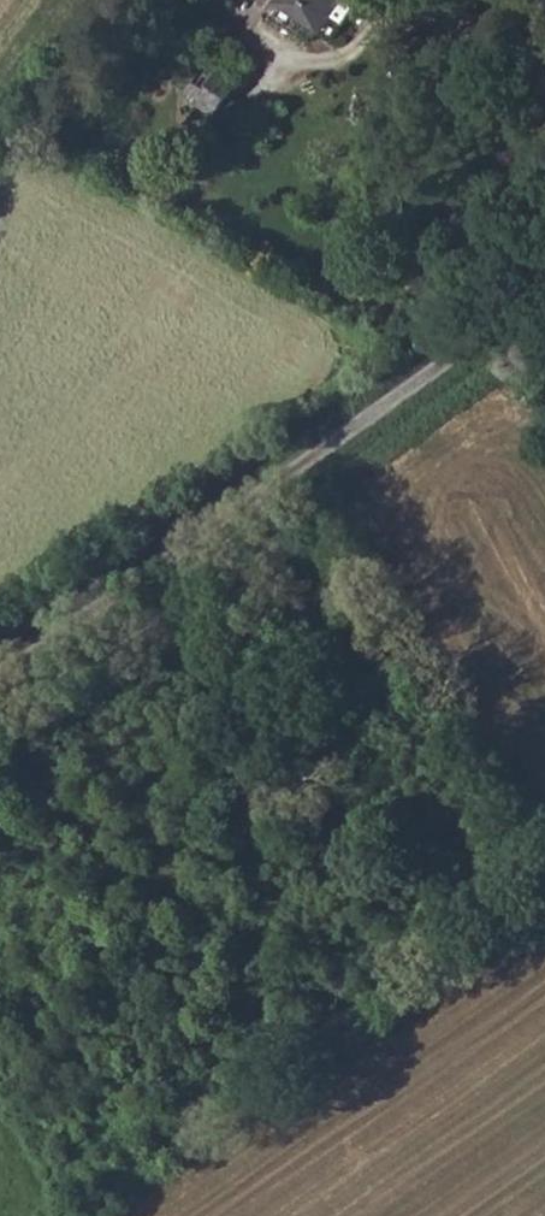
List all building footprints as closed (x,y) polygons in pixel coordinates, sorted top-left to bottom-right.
[(316,30),(327,12),(339,20),(348,6),(353,9),(359,0),(277,0),(275,3),(316,30)]
